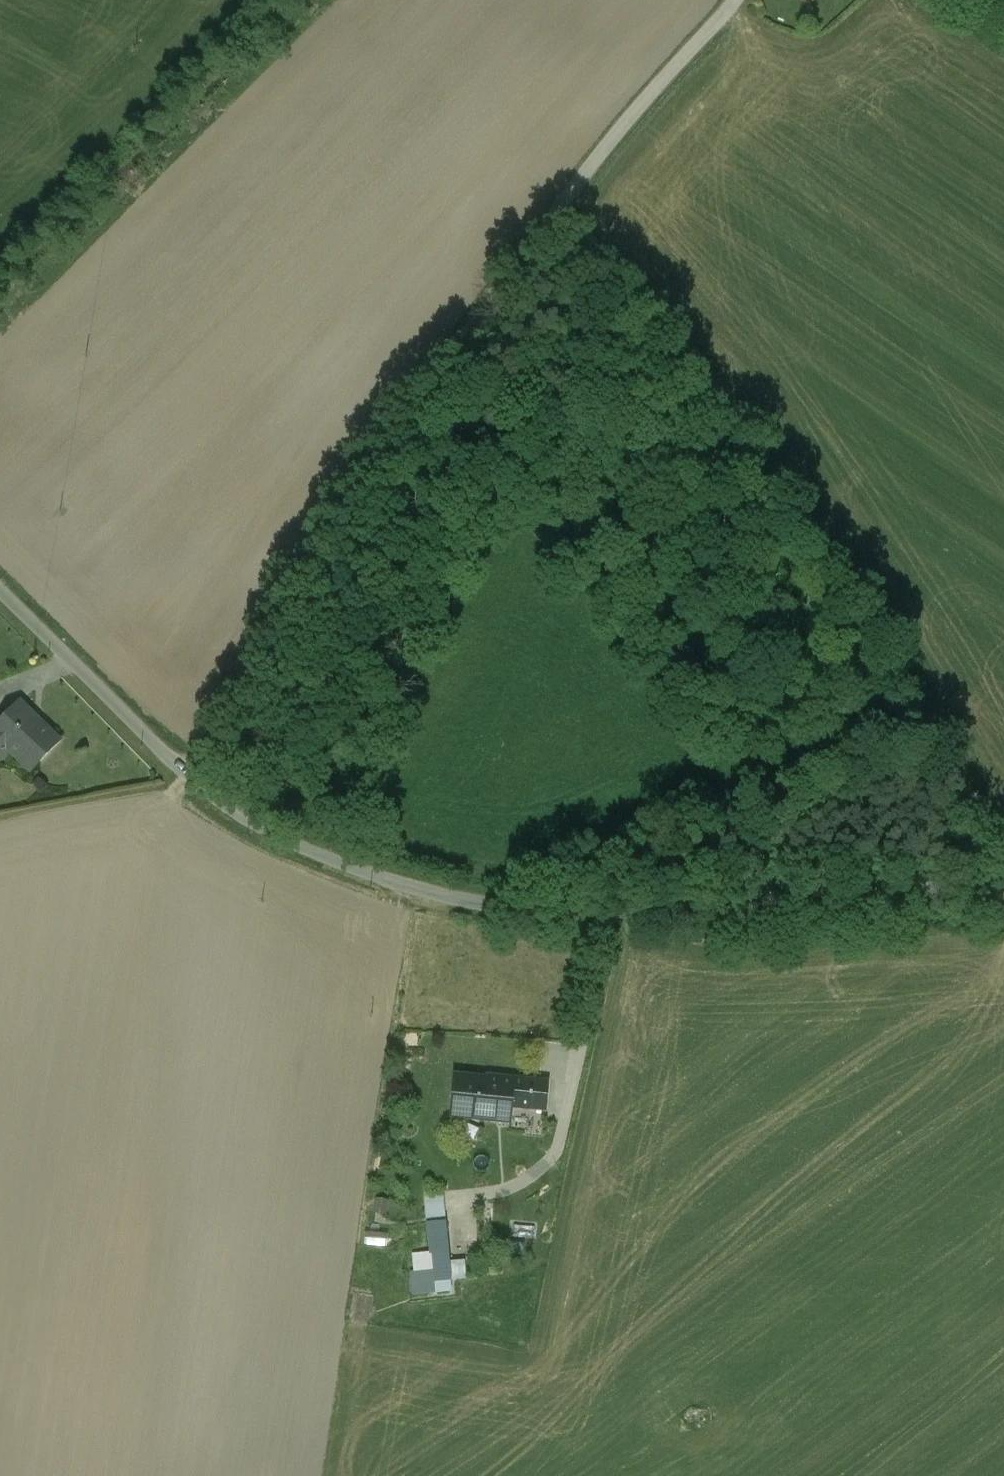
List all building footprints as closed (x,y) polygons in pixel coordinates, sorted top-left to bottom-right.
[(0,755),(7,748),(30,770),(58,741),(20,704),(0,724),(0,755)] [(487,1079),(455,1076),(455,1078),(460,1078),(458,1095),(453,1095),(451,1116),(508,1121),(510,1106),(544,1109),(546,1082),(487,1076),(487,1079)] [(446,1221),(444,1190),(424,1191),(426,1222),(446,1221)] [(445,1222),(426,1223),(429,1251),(431,1251),(431,1252),(433,1269),(434,1283),(450,1281),(445,1222)] [(431,1252),(413,1254),(415,1271),(433,1269),(431,1252)]
